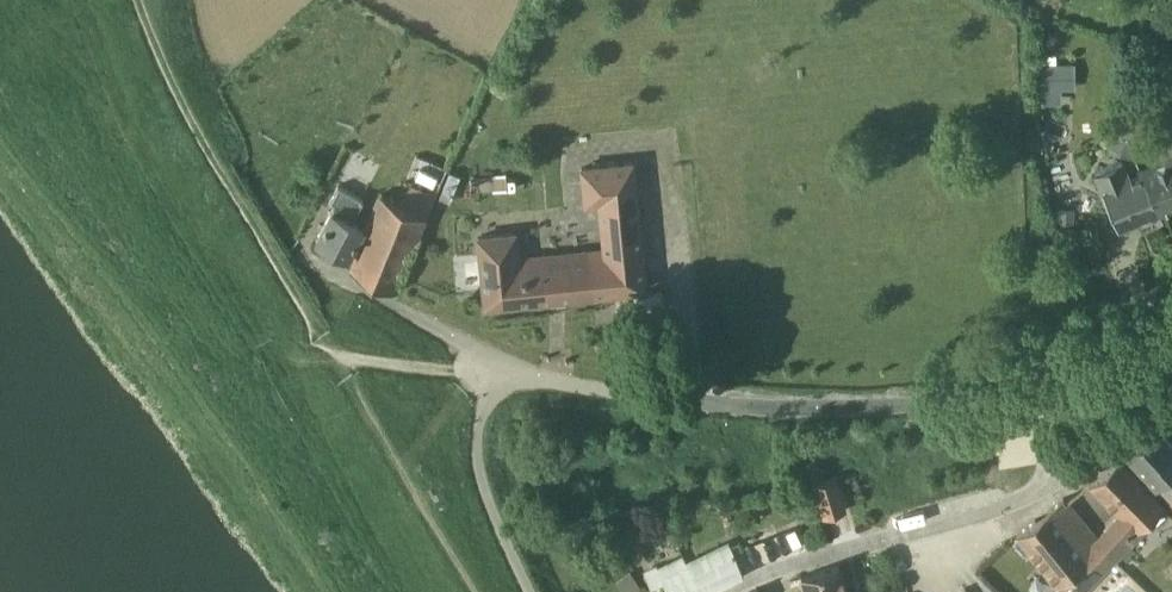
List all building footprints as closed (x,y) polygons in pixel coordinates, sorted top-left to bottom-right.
[(1120,60),(1134,65),(1138,53),(1124,49),(1120,60)] [(1043,90),(1061,90),(1076,90),(1075,65),(1043,65),(1043,90)] [(1117,133),(1116,135),(1127,138),(1142,142),(1147,125),(1121,117),(1117,133)] [(1137,166),(1158,210),(1171,204),(1171,151),(1137,166)] [(1098,191),(1101,189),(1117,227),(1158,210),(1137,166),(1127,170),(1124,161),(1091,175),(1098,191)] [(539,299),(593,294),(645,289),(632,162),(582,167),(585,203),(600,202),(605,256),(589,258),(518,265),(514,233),(478,236),(485,305),(539,299)] [(334,206),(332,210),(352,220),(364,198),(338,185),(329,202),(334,205),(334,206)] [(400,205),(385,197),(349,269),(394,291),(439,200),(410,186),(400,205)] [(1058,207),(1057,222),(1074,223),(1075,208),(1058,207)] [(363,226),(352,220),(332,210),(316,240),(347,256),(363,226)] [(1170,474),(1156,459),(1171,446),(1155,427),(1125,451),(1156,488),(1170,474)] [(1156,488),(1171,506),(1171,446),(1156,459),(1170,474),(1156,488)] [(1095,538),(1117,560),(1143,533),(1138,528),(1163,504),(1117,457),(1087,481),(1119,514),(1095,538)] [(823,517),(843,511),(833,477),(813,481),(823,517)] [(1062,591),(1085,591),(1117,560),(1095,538),(1066,500),(1065,501),(1062,498),(1016,533),(1018,536),(1014,539),(1025,554),(1029,550),(1058,587),(1062,591)] [(662,512),(650,515),(653,526),(665,522),(662,512)] [(684,561),(698,591),(703,591),(743,574),(727,541),(684,561)] [(684,561),(682,554),(657,567),(655,564),(642,570),(650,589),(662,583),(666,591),(698,591),(684,561)] [(823,570),(828,591),(845,591),(838,566),(823,570)] [(823,570),(801,576),(805,591),(828,591),(823,570)] [(622,591),(633,591),(641,586),(630,571),(621,578),(615,582),(622,591)]
